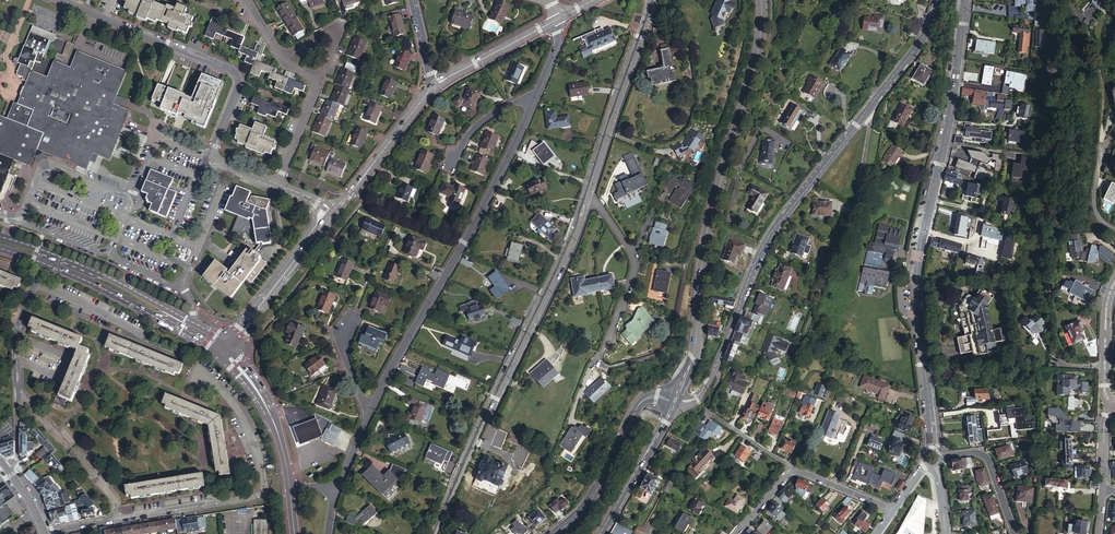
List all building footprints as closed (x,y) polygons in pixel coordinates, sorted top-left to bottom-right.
[(148,0),(147,0),(128,0),(127,1),(129,4),(126,9),(132,11),(131,13),(139,16),(138,18),(149,22),(149,20),(158,24),(159,21),(171,26),(169,29),(179,33),(180,31),(188,35),(191,28),(194,28),(193,23),(192,23),(194,18),(186,15),(188,9),(181,6),(179,10),(170,7),(169,9),(158,4),(159,0),(148,0)] [(312,8),(327,3),(326,0),(309,0),(312,8)] [(509,5),(497,0),(490,19),(501,24),(509,5)] [(711,20),(714,29),(725,25),(723,19),(726,12),(730,14),(733,8),(734,8),(736,3),(731,1),(732,0),(720,0),(719,3),(720,5),(718,8),(716,9),(714,10),(712,13),(713,15),(711,20)] [(1025,7),(1027,6),(1027,11),(1032,11),(1032,6),(1036,6),(1036,0),(1024,0),(1025,7)] [(1091,0),(1090,2),(1098,9),(1105,0),(1090,0),(1091,0)] [(278,12),(286,25),(297,19),(289,6),(278,12)] [(471,30),(475,17),(457,12),(453,24),(471,30)] [(864,17),(863,28),(875,30),(875,31),(881,32),(883,17),(874,16),(874,18),(864,17)] [(402,18),(391,21),(396,39),(407,36),(402,18)] [(220,21),(215,19),(207,38),(216,42),(219,36),(235,42),(232,48),(241,52),(240,55),(249,58),(246,65),(254,68),(251,76),(260,79),(262,73),(271,76),(269,80),(278,84),(275,89),(293,97),(295,91),(303,94),(306,88),(294,82),(296,77),(287,73),(284,78),(276,75),(277,71),(261,64),(264,57),(259,56),(262,47),(258,45),(255,52),(242,47),(245,39),(217,27),(220,21)] [(286,25),(294,38),(305,32),(297,19),(286,25)] [(921,26),(914,23),(911,22),(907,31),(917,34),(919,30),(921,26)] [(1014,32),(1021,33),(1029,33),(1029,28),(1028,28),(1028,23),(1024,22),(1024,27),(1015,26),(1014,32)] [(35,27),(33,33),(47,39),(50,33),(35,27)] [(610,27),(587,38),(590,44),(592,50),(616,40),(610,27)] [(1037,30),(1036,48),(1044,48),(1045,31),(1037,30)] [(22,80),(28,82),(33,72),(37,62),(42,64),(43,63),(44,61),(52,41),(51,40),(53,34),(50,33),(47,39),(33,33),(22,61),(17,58),(15,62),(21,64),(16,75),(18,75),(23,78),(22,80)] [(1018,53),(1023,53),(1026,54),(1027,54),(1030,35),(1028,35),(1029,33),(1021,33),(1018,53)] [(55,35),(53,34),(51,40),(52,41),(56,42),(59,35),(55,34),(55,35)] [(368,44),(355,38),(347,57),(360,63),(368,44)] [(977,41),(975,52),(994,54),(995,43),(977,41)] [(70,57),(75,44),(70,42),(65,55),(70,57)] [(592,50),(590,44),(584,47),(580,48),(584,57),(594,53),(592,50)] [(841,48),(830,64),(839,71),(851,55),(841,48)] [(668,50),(668,49),(661,51),(664,69),(650,72),(652,80),(653,86),(675,82),(673,69),(671,69),(669,57),(668,50)] [(668,50),(669,57),(677,56),(678,53),(678,50),(675,49),(668,50)] [(411,56),(401,51),(393,68),(404,73),(411,56)] [(93,67),(97,59),(80,52),(73,69),(56,62),(53,70),(61,74),(63,69),(75,74),(80,62),(93,67)] [(119,99),(120,98),(130,73),(128,72),(97,59),(93,67),(80,62),(75,74),(63,69),(61,74),(53,70),(49,78),(33,72),(28,82),(29,83),(29,84),(27,90),(28,90),(25,97),(23,96),(19,105),(15,104),(9,119),(0,115),(0,193),(2,194),(17,162),(34,121),(50,127),(49,130),(50,133),(55,135),(58,133),(59,131),(64,133),(64,134),(67,135),(67,134),(71,136),(68,143),(87,151),(89,146),(90,146),(91,145),(91,144),(92,144),(93,140),(104,145),(111,148),(112,148),(113,148),(114,147),(115,145),(119,136),(117,135),(120,127),(120,126),(121,125),(121,124),(120,123),(119,123),(122,117),(126,119),(129,112),(116,106),(114,105),(117,98),(119,99)] [(515,62),(508,79),(519,83),(526,66),(515,62)] [(355,75),(358,69),(347,65),(345,71),(355,75)] [(920,66),(912,79),(924,86),(932,73),(920,66)] [(335,86),(337,87),(348,91),(355,75),(345,71),(342,70),(335,86)] [(1007,73),(1005,84),(1010,85),(1009,87),(1023,90),(1025,76),(1007,73)] [(184,96),(158,85),(152,100),(162,105),(159,110),(176,117),(178,113),(185,116),(183,119),(204,128),(221,87),(219,87),(220,83),(202,75),(191,101),(184,98),(184,96)] [(808,83),(803,92),(814,98),(823,81),(811,75),(806,82),(808,83)] [(397,84),(386,80),(379,96),(390,101),(397,84)] [(586,82),(569,84),(571,96),(588,94),(586,82)] [(464,102),(475,106),(479,96),(481,96),(484,90),(471,85),(464,102)] [(337,87),(330,103),(340,107),(344,108),(350,92),(348,91),(337,87)] [(987,92),(980,91),(979,96),(973,95),(972,104),(985,106),(986,100),(987,92)] [(992,93),(987,92),(986,100),(1004,102),(1003,109),(1010,109),(1011,101),(1005,100),(1006,96),(997,95),(997,98),(991,97),(992,93)] [(289,111),(272,104),(271,106),(254,99),(251,106),(259,109),(257,115),(265,119),(266,116),(275,120),(278,114),(287,117),(289,111)] [(985,106),(985,107),(989,108),(989,107),(999,108),(995,119),(1000,119),(1003,109),(1004,102),(986,100),(985,106)] [(327,102),(320,118),(332,123),(333,123),(340,107),(330,103),(327,102)] [(792,104),(780,123),(790,129),(796,121),(798,122),(805,112),(792,104)] [(1020,114),(1019,118),(1028,120),(1030,106),(1022,104),(1021,108),(1018,108),(1017,113),(1020,114)] [(382,109),(371,105),(370,108),(364,121),(375,125),(382,109)] [(901,105),(892,121),(902,127),(912,111),(901,105)] [(55,135),(50,133),(49,130),(50,127),(34,121),(17,162),(32,168),(39,152),(88,173),(95,156),(112,163),(133,113),(129,112),(126,119),(124,125),(123,126),(123,127),(122,127),(121,127),(120,127),(120,126),(120,127),(117,135),(119,136),(115,145),(114,147),(113,148),(112,148),(111,148),(104,145),(104,146),(104,147),(103,147),(103,148),(102,148),(101,148),(100,147),(97,146),(92,144),(91,144),(91,145),(90,146),(89,146),(87,151),(68,143),(71,136),(67,134),(67,135),(64,134),(64,133),(59,131),(58,133),(55,135)] [(556,112),(545,114),(548,129),(570,126),(569,117),(557,119),(556,112)] [(435,114),(428,130),(439,134),(446,119),(435,114)] [(163,115),(159,123),(181,133),(184,125),(163,115)] [(320,118),(319,118),(313,134),(325,139),(332,123),(320,118)] [(267,130),(256,125),(253,132),(241,128),(239,132),(237,132),(238,137),(236,142),(240,144),(239,146),(248,149),(247,151),(265,158),(266,156),(271,158),(274,152),(276,152),(276,147),(275,147),(276,144),(271,142),(271,141),(263,138),(267,130)] [(966,126),(965,137),(980,138),(979,141),(985,142),(985,138),(982,138),(983,131),(980,131),(979,131),(980,127),(966,126)] [(675,149),(678,154),(681,153),(691,148),(695,151),(699,144),(700,144),(705,137),(693,129),(689,137),(684,145),(675,149)] [(367,134),(357,130),(350,146),(360,151),(367,134)] [(1009,131),(1008,141),(1024,143),(1026,133),(1009,131)] [(482,148),(480,152),(487,154),(489,150),(492,152),(499,136),(487,132),(481,147),(482,148)] [(538,137),(537,140),(544,143),(544,142),(551,144),(548,152),(551,153),(554,144),(538,137)] [(763,139),(761,162),(772,163),(774,140),(763,139)] [(549,157),(551,153),(548,152),(551,144),(544,142),(544,143),(537,140),(533,151),(549,157)] [(894,145),(885,157),(894,164),(902,151),(894,145)] [(81,168),(86,157),(63,147),(62,147),(62,146),(61,147),(61,148),(58,147),(57,150),(59,151),(56,158),(81,168)] [(310,162),(325,168),(327,164),(329,158),(330,155),(316,149),(316,148),(312,146),(309,153),(313,155),(310,162)] [(423,150),(416,167),(427,172),(434,155),(423,150)] [(979,162),(985,164),(990,160),(995,161),(993,170),(1003,174),(1004,163),(1001,158),(1001,155),(992,154),(991,158),(987,157),(984,153),(966,150),(969,158),(970,158),(968,163),(978,166),(979,162)] [(480,152),(479,155),(478,155),(472,170),(483,175),(489,159),(486,158),(487,154),(480,152)] [(1015,165),(1013,184),(1021,186),(1023,170),(1029,171),(1031,158),(1021,157),(1020,166),(1015,165)] [(333,159),(329,158),(327,164),(330,166),(327,174),(341,180),(347,167),(332,161),(333,159)] [(633,177),(616,185),(621,197),(648,184),(635,158),(626,162),(633,177)] [(968,163),(961,160),(958,168),(967,171),(967,169),(975,172),(973,178),(976,179),(983,181),(984,176),(993,179),(994,173),(985,170),(986,169),(978,166),(968,163)] [(946,169),(944,180),(959,184),(957,188),(964,190),(967,180),(958,177),(959,173),(946,169)] [(172,188),(173,189),(175,184),(174,182),(154,173),(152,174),(144,194),(145,196),(150,199),(148,202),(150,207),(153,209),(151,214),(152,216),(166,221),(168,221),(178,198),(176,196),(170,194),(172,188)] [(673,194),(668,202),(675,207),(674,209),(679,212),(689,197),(687,195),(693,187),(688,184),(692,178),(689,176),(687,179),(683,176),(678,183),(676,182),(672,188),(677,191),(674,194),(673,194)] [(672,188),(676,182),(670,177),(663,187),(669,191),(672,188)] [(699,183),(692,178),(688,184),(693,187),(687,195),(689,197),(699,183)] [(537,181),(526,186),(531,195),(547,187),(544,181),(539,183),(539,181),(538,182),(537,181)] [(406,202),(410,194),(413,188),(402,183),(396,197),(406,202)] [(444,183),(441,190),(450,194),(449,198),(459,202),(465,189),(457,185),(456,188),(453,187),(444,183)] [(1112,183),(1104,199),(1114,204),(1114,201),(1114,185),(1112,183)] [(968,184),(965,195),(979,199),(982,188),(968,184)] [(753,197),(748,206),(756,211),(767,194),(751,185),(746,192),(753,197)] [(216,265),(205,280),(230,299),(245,280),(246,281),(251,285),(266,265),(264,263),(263,265),(258,261),(259,260),(260,259),(256,256),(263,246),(272,245),(271,241),(272,241),(268,212),(264,210),(263,211),(247,205),(251,194),(237,189),(233,199),(228,212),(245,219),(244,220),(247,222),(248,220),(250,221),(253,222),(256,246),(259,245),(259,248),(254,254),(252,253),(252,254),(247,249),(234,266),(236,267),(229,276),(227,274),(216,265)] [(965,195),(964,201),(977,204),(979,199),(965,195)] [(1003,205),(1002,207),(1014,210),(1016,206),(1017,201),(1017,200),(999,195),(998,201),(1002,202),(1001,205),(1003,205)] [(226,213),(240,219),(244,220),(245,219),(228,212),(233,199),(232,198),(226,213)] [(813,215),(819,215),(819,212),(831,213),(832,202),(814,202),(813,215)] [(1002,207),(1002,209),(999,209),(997,216),(1001,217),(1002,213),(1005,215),(1009,216),(1010,212),(1014,213),(1014,210),(1002,207)] [(539,213),(531,221),(549,237),(556,230),(539,213)] [(960,214),(955,236),(965,239),(971,217),(960,214)] [(240,218),(239,218),(232,235),(233,235),(235,236),(236,236),(238,237),(240,237),(242,236),(245,236),(247,235),(249,234),(249,233),(251,232),(252,230),(252,227),(251,228),(251,229),(250,229),(250,230),(249,231),(248,232),(247,233),(246,233),(245,234),(244,234),(243,234),(242,235),(241,235),(240,235),(239,235),(237,236),(234,231),(236,230),(235,229),(240,218)] [(252,225),(253,222),(250,221),(249,222),(247,222),(244,220),(240,218),(235,229),(236,230),(234,231),(237,236),(239,235),(240,235),(241,235),(242,235),(243,234),(244,234),(245,234),(246,233),(247,233),(248,232),(249,231),(250,230),(250,229),(251,229),(251,228),(252,227),(252,225)] [(386,226),(367,219),(363,230),(382,237),(386,226)] [(857,291),(862,292),(867,293),(872,294),(873,287),(885,290),(890,269),(882,267),(883,265),(883,263),(891,265),(894,250),(897,251),(902,230),(886,227),(887,225),(879,223),(874,243),(869,241),(857,291)] [(667,233),(654,230),(649,245),(663,248),(667,233)] [(934,230),(932,236),(952,240),(953,234),(934,230)] [(1069,252),(1070,258),(1078,257),(1078,259),(1089,263),(1090,261),(1093,262),(1095,257),(1096,256),(1107,264),(1113,255),(1098,244),(1096,247),(1094,247),(1095,245),(1089,244),(1088,247),(1084,247),(1083,251),(1079,250),(1081,250),(1079,239),(1078,239),(1077,232),(1069,234),(1070,240),(1067,241),(1068,245),(1066,245),(1067,252),(1069,252)] [(792,244),(790,252),(803,256),(808,238),(797,234),(794,245),(792,244)] [(422,241),(411,236),(404,253),(415,257),(418,248),(423,250),(426,243),(422,242),(422,241)] [(731,239),(723,259),(734,264),(739,251),(742,252),(745,245),(731,239)] [(962,245),(931,239),(929,247),(939,250),(957,253),(960,253),(962,245)] [(524,245),(511,242),(506,261),(519,264),(524,245)] [(967,256),(966,262),(977,264),(976,273),(981,274),(983,259),(967,256)] [(355,264),(343,259),(336,277),(347,282),(355,264)] [(230,299),(205,280),(216,265),(227,274),(228,273),(216,263),(203,280),(231,301),(246,281),(245,280),(230,299)] [(399,267),(390,263),(384,279),(393,283),(399,267)] [(775,280),(773,286),(783,290),(791,270),(781,266),(779,271),(777,271),(774,280),(775,280)] [(658,271),(654,291),(665,293),(669,273),(658,271)] [(12,292),(13,289),(17,290),(21,281),(1,273),(0,272),(0,287),(12,292)] [(508,290),(496,273),(488,278),(494,287),(489,290),(495,299),(508,290)] [(613,275),(598,278),(600,291),(615,288),(613,275)] [(572,279),(575,297),(589,295),(588,293),(600,291),(598,278),(586,280),(582,281),(581,277),(572,279)] [(1076,278),(1069,289),(1081,296),(1080,298),(1085,301),(1092,290),(1081,283),(1081,282),(1076,278)] [(335,295),(324,290),(316,307),(327,312),(335,295)] [(964,335),(961,336),(962,344),(970,343),(972,351),(990,347),(991,352),(996,351),(995,342),(1004,340),(1002,328),(992,330),(987,304),(988,304),(992,298),(981,290),(978,294),(975,299),(971,297),(968,302),(959,297),(955,303),(960,307),(959,307),(964,335)] [(391,296),(377,291),(370,309),(380,313),(383,304),(388,306),(391,296)] [(963,291),(959,297),(968,302),(971,297),(963,291)] [(761,311),(768,314),(773,299),(762,295),(758,303),(759,304),(757,310),(761,311)] [(710,301),(725,304),(725,301),(726,299),(711,296),(710,301)] [(733,300),(726,298),(726,299),(725,301),(725,304),(724,305),(733,307),(736,300),(733,300)] [(485,314),(481,305),(465,311),(470,320),(485,314)] [(634,323),(622,334),(631,345),(637,340),(635,338),(654,322),(644,311),(644,310),(641,308),(640,308),(639,308),(638,309),(632,321),(634,323)] [(748,312),(745,318),(751,321),(752,321),(755,315),(748,312)] [(1026,315),(1020,321),(1025,327),(1026,326),(1033,333),(1039,332),(1042,328),(1040,325),(1044,321),(1037,314),(1031,321),(1026,315)] [(741,316),(735,330),(747,335),(752,321),(751,321),(745,318),(743,317),(741,316)] [(33,333),(78,351),(79,347),(83,339),(69,333),(33,318),(30,328),(34,330),(33,333)] [(302,327),(289,321),(285,331),(288,333),(285,342),(295,346),(302,327)] [(1066,327),(1073,344),(1084,339),(1080,331),(1083,330),(1078,321),(1066,327)] [(708,329),(707,336),(717,338),(719,332),(708,329)] [(372,333),(368,331),(365,339),(362,338),(359,343),(360,344),(370,348),(369,349),(375,351),(376,352),(379,345),(382,346),(386,336),(373,331),(372,333)] [(111,335),(106,348),(174,375),(175,371),(180,373),(184,364),(111,335)] [(770,335),(762,353),(764,357),(767,356),(769,361),(777,358),(774,352),(776,349),(785,352),(788,345),(781,342),(775,339),(776,338),(770,335)] [(961,336),(956,337),(959,352),(961,353),(972,351),(970,343),(962,344),(961,336)] [(461,342),(447,337),(444,345),(470,355),(475,343),(462,337),(461,342)] [(375,353),(375,351),(369,349),(370,348),(360,344),(359,347),(375,353)] [(730,344),(725,356),(733,359),(738,347),(730,344)] [(89,351),(79,347),(78,351),(60,397),(57,396),(54,405),(64,408),(67,400),(72,402),(90,356),(88,355),(89,351)] [(558,347),(555,353),(562,356),(564,350),(558,347)] [(972,356),(991,352),(990,347),(972,351),(972,356)] [(313,376),(320,371),(319,370),(326,365),(320,355),(306,365),(313,376)] [(542,367),(533,376),(544,388),(559,374),(552,366),(554,364),(555,362),(556,361),(556,360),(551,357),(541,365),(542,367)] [(431,371),(422,367),(415,383),(424,387),(427,380),(434,383),(433,386),(443,390),(450,375),(438,370),(435,375),(430,373),(431,371)] [(943,368),(943,377),(959,378),(959,380),(963,380),(963,378),(964,378),(964,368),(943,368)] [(1056,384),(1056,394),(1068,394),(1068,391),(1070,391),(1070,389),(1075,389),(1075,392),(1088,393),(1088,382),(1076,381),(1077,375),(1061,374),(1061,384),(1056,384)] [(864,375),(859,387),(878,396),(877,399),(884,402),(887,393),(890,386),(880,382),(864,375)] [(601,377),(585,393),(594,404),(611,388),(601,377)] [(747,384),(732,378),(727,389),(742,396),(747,384)] [(818,383),(814,394),(826,398),(829,391),(825,389),(826,387),(818,383)] [(337,390),(324,386),(317,405),(330,410),(337,390)] [(975,390),(976,400),(988,400),(987,399),(989,399),(989,396),(987,397),(987,390),(975,390)] [(808,395),(799,392),(797,395),(799,396),(798,398),(803,401),(801,406),(804,407),(801,413),(805,414),(804,417),(808,418),(814,405),(805,402),(808,395)] [(166,393),(162,403),(167,405),(166,408),(209,426),(216,471),(219,471),(220,475),(230,474),(220,416),(166,393)] [(414,420),(420,423),(422,418),(428,420),(432,412),(431,412),(433,406),(411,396),(409,401),(415,404),(411,413),(408,412),(405,417),(413,421),(414,420)] [(744,409),(745,410),(742,417),(746,419),(747,419),(751,421),(752,418),(755,419),(756,416),(754,415),(754,414),(757,415),(760,408),(753,405),(754,402),(748,400),(744,409)] [(766,405),(763,404),(758,416),(764,419),(763,420),(768,421),(774,406),(767,403),(766,405)] [(1024,408),(1007,410),(1007,415),(1000,416),(1002,430),(987,432),(988,440),(1011,437),(1017,437),(1017,431),(1033,429),(1032,422),(1025,423),(1025,417),(1024,408)] [(1055,431),(1072,432),(1079,432),(1079,422),(1072,422),(1068,418),(1059,409),(1048,409),(1048,416),(1056,416),(1060,420),(1059,426),(1055,426),(1055,431)] [(913,415),(902,410),(899,417),(902,418),(899,424),(897,429),(907,434),(910,428),(908,428),(913,415)] [(839,416),(828,411),(817,437),(823,439),(825,436),(834,440),(837,433),(841,435),(846,424),(837,420),(839,416)] [(331,422),(315,414),(317,420),(324,437),(322,440),(334,446),(342,430),(330,424),(331,422)] [(967,418),(968,431),(971,431),(978,430),(980,430),(980,427),(976,427),(975,417),(967,418)] [(783,422),(774,418),(768,432),(773,434),(772,436),(775,437),(775,435),(777,436),(783,422)] [(294,428),(301,445),(324,437),(317,420),(294,428)] [(706,426),(698,421),(695,427),(693,431),(707,441),(712,434),(716,436),(721,429),(711,422),(708,425),(707,424),(706,426)] [(882,426),(872,422),(870,428),(879,431),(882,426)] [(24,423),(20,423),(20,427),(20,431),(27,431),(27,436),(28,436),(32,432),(24,423)] [(32,432),(44,445),(48,441),(44,436),(37,428),(32,432)] [(572,428),(561,444),(570,450),(575,444),(576,444),(582,435),(572,428)] [(968,431),(969,443),(977,442),(976,434),(981,433),(980,430),(978,430),(971,431),(968,431)] [(902,435),(894,431),(892,436),(890,436),(885,445),(889,447),(893,438),(899,440),(899,441),(902,435)] [(409,443),(403,432),(394,437),(392,434),(387,435),(390,439),(385,441),(391,453),(409,443)] [(507,440),(517,444),(519,439),(509,435),(507,440)] [(882,439),(872,435),(867,446),(876,449),(880,451),(883,445),(879,444),(882,439)] [(7,459),(15,457),(14,443),(14,441),(13,441),(12,437),(3,439),(4,443),(0,444),(0,452),(7,459)] [(681,445),(670,438),(666,445),(677,452),(681,445)] [(898,443),(899,440),(893,438),(889,447),(887,450),(888,451),(888,452),(892,454),(893,454),(893,453),(898,455),(900,450),(899,449),(901,445),(898,443)] [(1059,442),(1060,450),(1063,450),(1066,450),(1068,450),(1071,449),(1071,439),(1062,439),(1062,442),(1059,442)] [(57,450),(48,441),(44,445),(45,447),(50,452),(53,455),(57,450)] [(790,444),(784,442),(780,450),(792,455),(796,444),(790,442),(790,444)] [(451,452),(431,443),(425,458),(435,462),(433,468),(440,471),(440,469),(444,471),(448,462),(447,461),(451,452)] [(995,450),(999,460),(1012,455),(1009,445),(995,450)] [(751,452),(741,446),(735,456),(736,456),(734,459),(739,462),(740,460),(742,461),(742,462),(743,462),(745,462),(745,461),(745,459),(744,459),(746,455),(749,456),(751,452)] [(45,447),(41,451),(46,456),(50,452),(45,447)] [(1073,451),(1073,449),(1071,449),(1068,450),(1066,450),(1063,450),(1060,450),(1059,450),(1059,452),(1062,453),(1066,453),(1066,455),(1064,455),(1064,460),(1070,460),(1072,460),(1072,451),(1073,451)] [(714,458),(707,450),(694,463),(694,462),(691,464),(692,466),(688,470),(696,478),(705,469),(703,467),(710,460),(711,461),(714,458)] [(41,451),(37,454),(48,466),(52,462),(46,456),(41,451)] [(66,469),(53,455),(50,452),(46,456),(52,462),(61,472),(66,469)] [(481,468),(476,478),(478,478),(478,481),(483,483),(485,481),(486,482),(487,481),(493,484),(493,485),(498,487),(499,486),(502,486),(504,482),(502,479),(507,467),(500,464),(499,465),(492,462),(493,461),(485,457),(483,462),(481,461),(478,466),(481,468)] [(963,458),(965,468),(973,466),(970,457),(963,458)] [(963,458),(951,460),(952,466),(954,466),(956,475),(967,474),(965,468),(963,458)] [(875,468),(855,460),(853,467),(856,468),(851,479),(855,481),(856,479),(868,484),(873,473),(875,468)] [(1010,466),(1013,476),(1027,472),(1024,461),(1010,466)] [(1066,468),(1066,471),(1077,471),(1077,478),(1085,478),(1085,467),(1077,466),(1077,467),(1073,468),(1073,469),(1066,468)] [(384,480),(373,468),(364,475),(377,489),(378,488),(383,494),(397,481),(390,474),(384,480)] [(975,472),(981,487),(989,484),(983,469),(975,472)] [(31,470),(25,475),(34,485),(40,480),(31,470)] [(895,475),(884,471),(881,477),(880,481),(882,482),(891,485),(895,475)] [(203,473),(125,486),(127,497),(131,496),(131,499),(205,487),(203,473)] [(873,473),(868,484),(879,489),(882,482),(880,481),(881,477),(873,473)] [(647,474),(644,481),(650,485),(651,484),(656,487),(659,481),(647,474)] [(1000,477),(1004,487),(1012,485),(1008,474),(1000,477)] [(50,477),(45,480),(50,488),(55,485),(56,485),(50,477)] [(810,489),(799,479),(794,486),(805,495),(810,489)] [(1067,480),(1041,479),(1040,483),(1045,483),(1045,487),(1052,487),(1052,489),(1058,489),(1058,488),(1068,488),(1069,481),(1067,480)] [(50,488),(45,480),(42,482),(35,486),(39,490),(43,496),(44,497),(54,494),(50,488)] [(673,482),(670,480),(665,490),(668,492),(673,482)] [(650,485),(644,481),(640,487),(645,490),(652,494),(656,487),(651,484),(650,485)] [(900,491),(905,483),(901,481),(896,489),(900,491)] [(55,485),(50,488),(54,494),(60,493),(60,491),(57,487),(55,486),(55,485)] [(1,529),(0,527),(14,517),(6,506),(16,498),(7,486),(0,492),(0,529),(1,529)] [(970,486),(958,487),(960,499),(962,501),(969,500),(968,494),(972,493),(970,486)] [(1018,486),(1016,501),(1032,503),(1033,488),(1018,486)] [(645,490),(640,487),(635,496),(640,499),(645,490)] [(793,495),(785,488),(778,496),(785,503),(787,500),(791,497),(793,495)] [(54,494),(44,497),(48,511),(56,509),(56,510),(70,506),(71,506),(67,491),(60,493),(54,494)] [(83,496),(85,499),(85,496),(87,494),(90,497),(88,498),(97,508),(99,508),(88,493),(87,492),(83,496)] [(84,501),(90,510),(95,509),(97,508),(88,498),(90,497),(87,494),(85,496),(85,499),(86,500),(84,501)] [(736,495),(734,500),(732,504),(727,502),(725,507),(738,513),(745,500),(736,495)] [(471,496),(466,510),(481,516),(486,502),(471,496)] [(926,505),(927,500),(918,496),(898,532),(896,533),(924,533),(926,505)] [(559,509),(560,510),(568,503),(564,498),(559,501),(557,499),(549,505),(555,512),(559,509)] [(851,500),(847,498),(841,505),(845,507),(851,500)] [(704,503),(696,499),(690,510),(699,516),(699,515),(700,515),(701,515),(702,513),(702,512),(701,511),(703,508),(701,507),(704,503)] [(985,502),(990,516),(998,513),(993,499),(985,502)] [(825,505),(821,501),(814,507),(823,515),(827,510),(823,506),(825,505)] [(775,520),(780,514),(776,510),(778,507),(775,504),(768,512),(770,513),(768,514),(775,520)] [(377,514),(370,505),(361,513),(362,514),(355,519),(348,516),(345,523),(355,526),(357,521),(356,520),(359,518),(363,524),(377,514)] [(79,520),(76,508),(67,511),(67,509),(61,511),(65,522),(79,520)] [(538,509),(528,517),(536,527),(546,519),(538,509)] [(556,514),(561,519),(565,516),(560,510),(556,514)] [(849,514),(844,510),(837,518),(835,516),(832,519),(839,526),(849,514)] [(61,511),(49,514),(52,523),(55,525),(65,522),(61,511)] [(963,513),(964,526),(975,526),(974,512),(963,513)] [(693,519),(682,513),(673,526),(684,533),(693,519)] [(784,518),(780,514),(775,520),(779,524),(784,518)] [(196,516),(181,519),(183,532),(187,531),(187,533),(196,532),(196,529),(198,529),(200,529),(198,517),(196,518),(196,516)] [(654,519),(651,517),(643,531),(646,533),(654,519)] [(740,522),(732,517),(730,521),(737,526),(740,522)] [(861,520),(858,518),(856,521),(855,520),(851,525),(865,533),(868,529),(866,528),(868,527),(861,522),(861,520)] [(530,532),(528,530),(528,531),(524,526),(523,526),(522,525),(521,525),(517,519),(512,523),(514,526),(511,528),(516,533),(527,533),(530,532)] [(168,531),(177,529),(175,520),(167,521),(168,531)] [(254,520),(254,533),(265,533),(265,520),(261,520),(258,520),(254,520)] [(157,523),(159,532),(168,531),(167,521),(157,523)] [(756,533),(766,533),(771,528),(765,521),(757,530),(758,531),(756,533)] [(1068,533),(1076,533),(1075,533),(1080,533),(1085,533),(1086,531),(1088,531),(1088,523),(1075,521),(1075,526),(1069,526),(1068,533)] [(157,523),(149,524),(150,533),(159,532),(157,523)] [(610,533),(623,533),(624,532),(627,533),(632,533),(633,532),(616,523),(610,533)] [(141,533),(147,533),(150,533),(149,524),(147,524),(140,525),(141,533)] [(131,527),(132,533),(141,533),(140,525),(131,527)]
